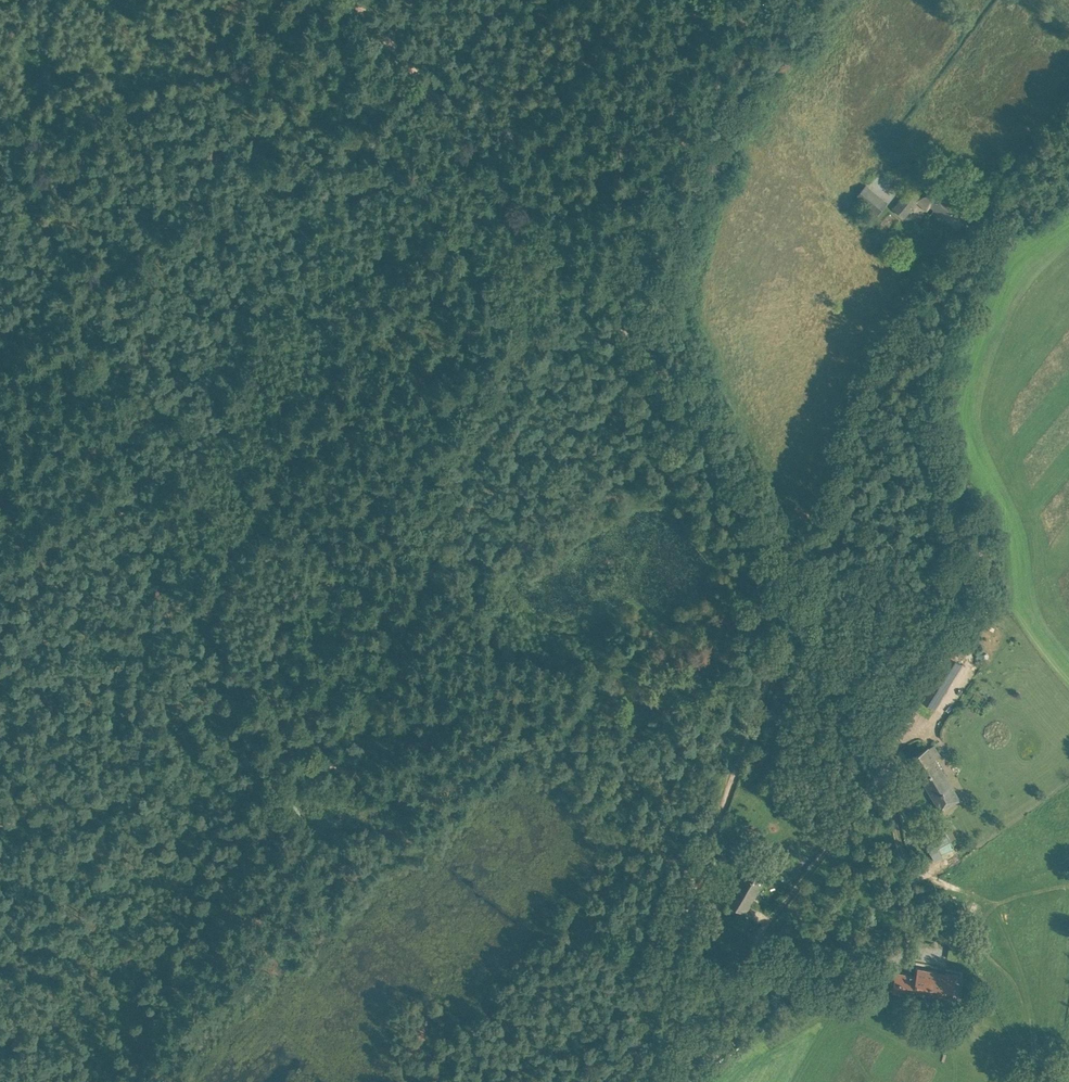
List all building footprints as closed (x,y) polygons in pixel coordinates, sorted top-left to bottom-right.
[(969,216),(931,184),(920,197),(921,198),(917,203),(925,210),(929,205),(958,229),(969,216)] [(865,185),(855,197),(876,215),(886,202),(865,185)] [(910,188),(893,208),(904,218),(917,203),(921,198),(920,197),(910,188)] [(934,708),(962,664),(946,654),(918,698),(934,708)] [(928,748),(909,759),(940,810),(958,798),(933,756),(939,753),(934,745),(928,748)] [(924,839),(933,858),(942,853),(938,845),(948,840),(943,830),(924,839)] [(727,858),(737,864),(746,849),(736,843),(727,858)] [(751,859),(726,903),(745,913),(770,870),(751,859)] [(950,1004),(953,987),(955,976),(917,969),(916,976),(895,972),(892,991),(907,994),(907,996),(912,997),(950,1004)]
